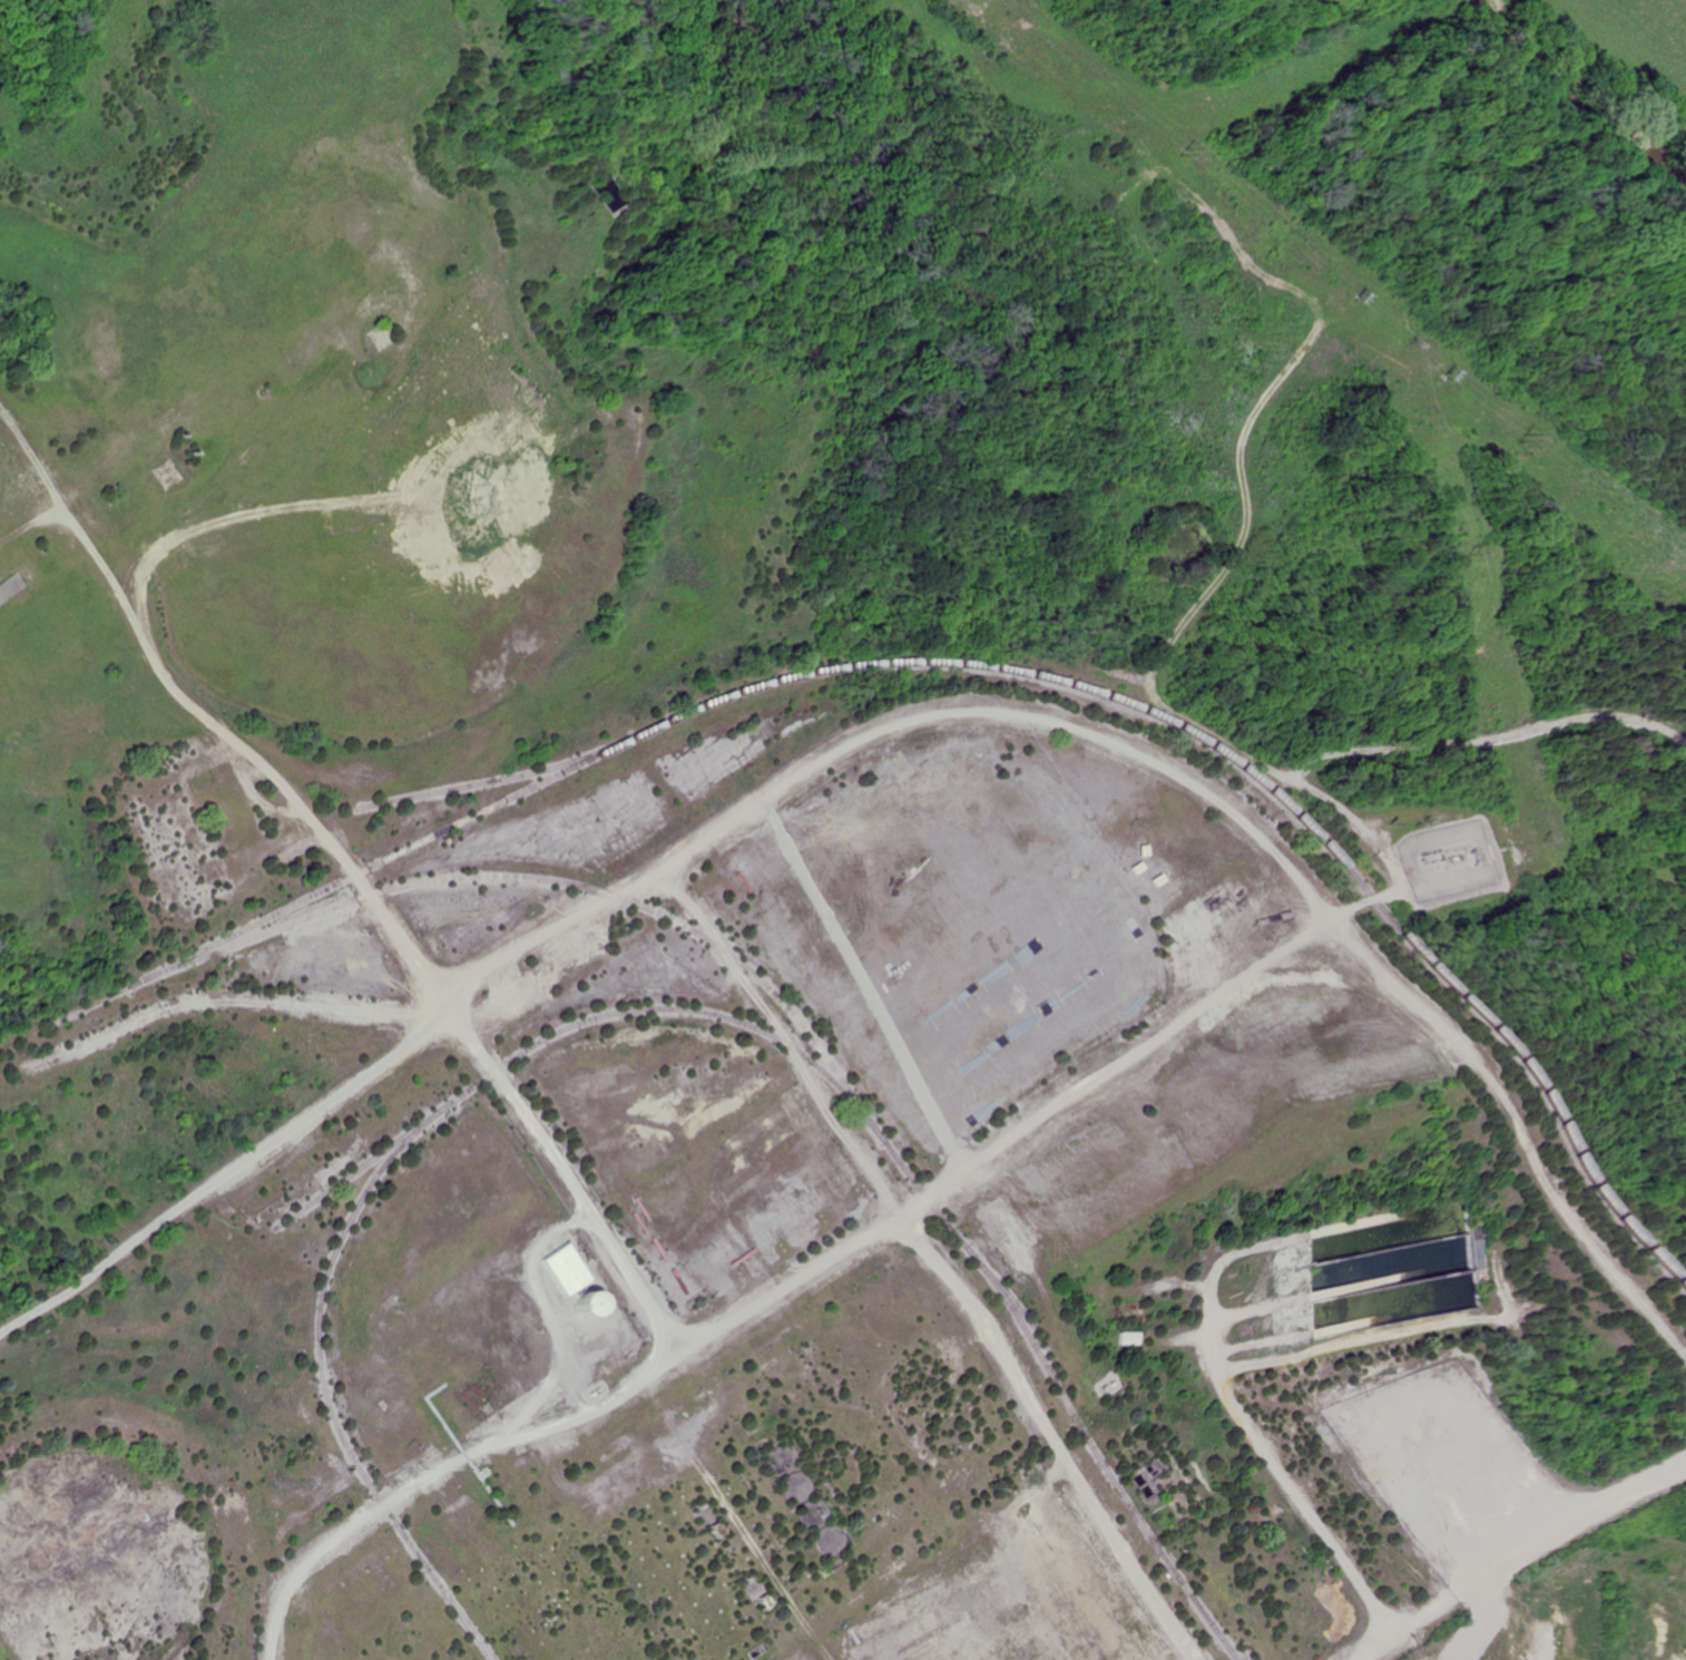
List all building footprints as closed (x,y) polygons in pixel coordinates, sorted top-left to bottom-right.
[(543,1258),(565,1296),(591,1281),(570,1243),(543,1258)] [(1125,1345),(1146,1345),(1146,1333),(1125,1332),(1125,1345)]
